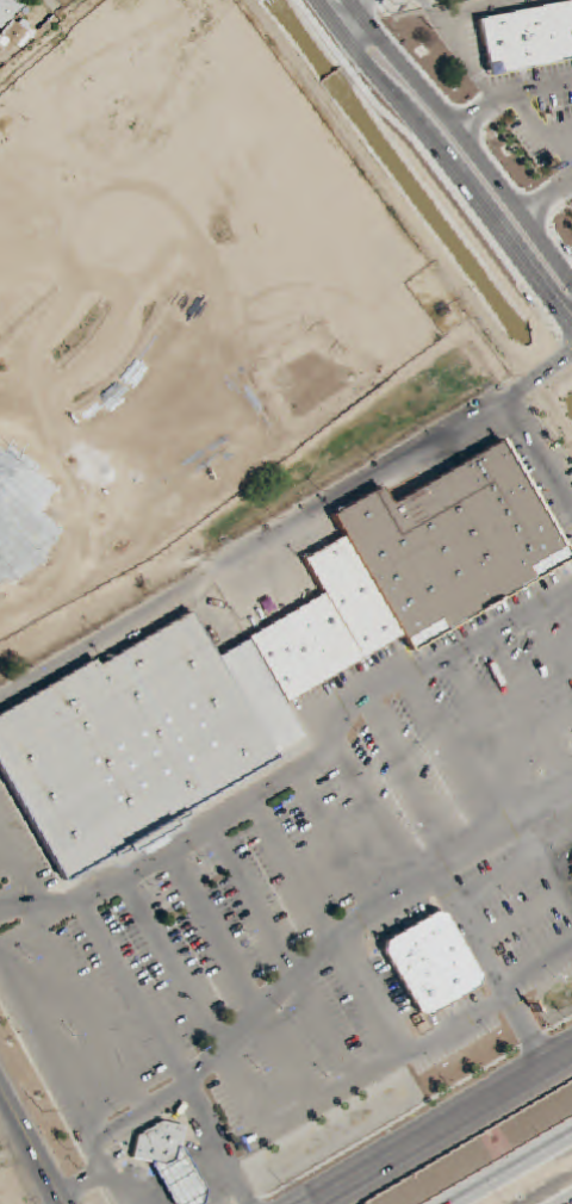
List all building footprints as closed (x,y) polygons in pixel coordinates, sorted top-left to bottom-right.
[(1,29),(23,5),(18,0),(0,0),(0,27),(1,29)] [(84,21),(95,9),(86,0),(75,11),(84,21)] [(545,6),(571,1),(571,60),(559,63),(545,6)] [(510,14),(545,6),(559,63),(520,68),(510,14)] [(477,14),(487,73),(520,68),(509,13),(477,14)] [(28,20),(0,32),(0,49),(2,55),(36,40),(28,20)] [(207,40),(216,55),(238,40),(229,26),(207,40)] [(47,38),(53,46),(67,38),(61,29),(47,38)] [(268,76),(241,43),(225,55),(253,89),(268,76)] [(55,876),(308,750),(282,699),(402,639),(405,645),(566,566),(505,443),(388,501),(381,488),(331,513),(343,538),(303,558),(323,598),(212,654),(193,615),(96,663),(0,711),(0,766),(55,876)] [(562,870),(571,865),(571,887),(562,870)] [(421,1018),(483,981),(440,908),(378,944),(421,1018)] [(173,1203),(203,1203),(204,1203),(206,1197),(181,1143),(185,1127),(165,1122),(138,1134),(132,1158),(154,1164),(173,1203)]
